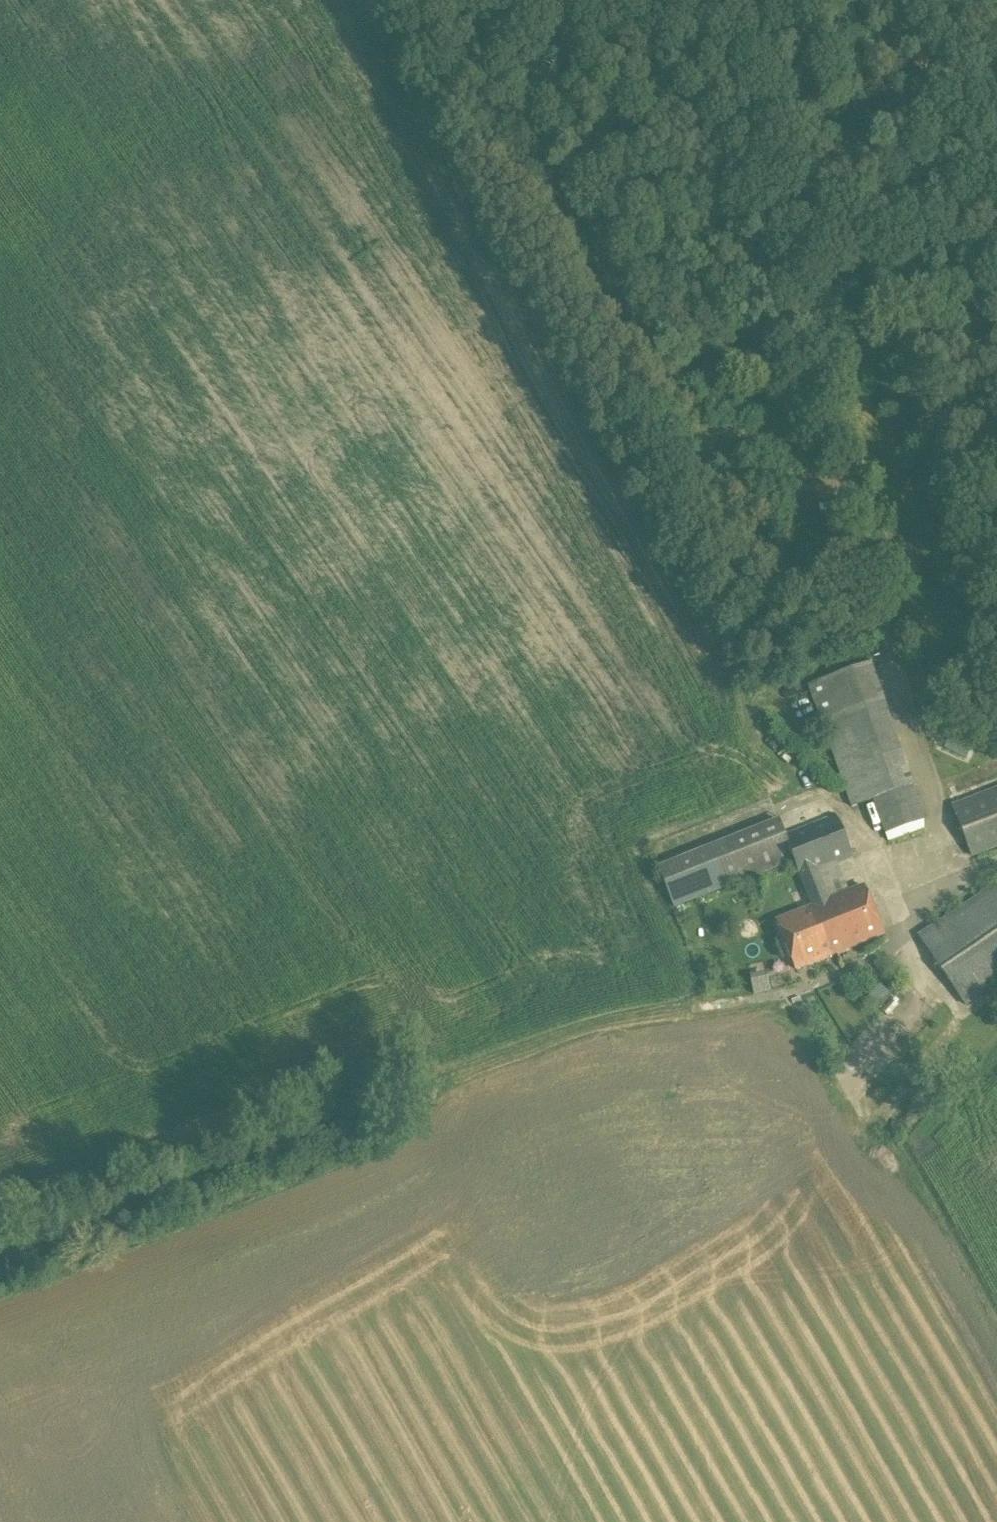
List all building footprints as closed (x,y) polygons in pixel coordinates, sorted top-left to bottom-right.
[(889,841),(912,833),(910,825),(926,819),(872,666),(809,690),(851,808),(873,801),(885,835),(887,834),(889,841)] [(948,771),(961,763),(954,753),(941,761),(948,771)] [(996,850),(996,794),(952,811),(971,860),(996,850)] [(865,890),(844,899),(832,867),(853,859),(838,821),(786,841),(780,824),(660,870),(675,909),(795,863),(813,910),(777,923),(796,972),(834,958),(833,956),(883,937),(865,890)] [(942,925),(919,940),(964,1009),(996,987),(996,889),(942,925)]
